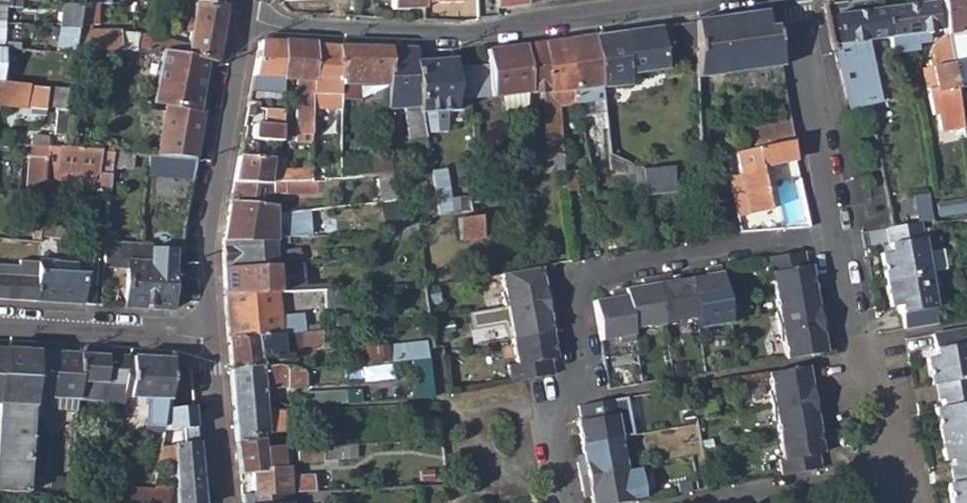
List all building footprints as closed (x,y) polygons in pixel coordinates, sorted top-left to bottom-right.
[(3,9),(8,10),(9,0),(0,0),(0,9),(3,9)] [(496,10),(520,6),(520,0),(522,0),(494,0),(496,10)] [(944,28),(954,27),(958,45),(961,45),(960,36),(966,35),(966,0),(939,0),(944,28)] [(81,7),(77,28),(87,28),(87,23),(96,23),(98,3),(82,1),(81,7)] [(130,30),(124,50),(160,54),(205,62),(215,64),(223,6),(192,3),(186,44),(130,30)] [(884,9),(888,38),(890,52),(916,48),(915,41),(926,40),(925,33),(936,31),(933,3),(884,9)] [(61,5),(57,30),(77,32),(77,28),(81,7),(61,5)] [(888,38),(884,9),(833,15),(840,45),(833,46),(848,111),(874,106),(858,57),(865,56),(863,41),(888,38)] [(690,22),(695,77),(780,66),(775,28),(766,29),(765,10),(690,22)] [(665,68),(660,26),(594,35),(599,86),(599,89),(631,85),(629,73),(665,68)] [(958,45),(954,27),(944,28),(945,36),(933,45),(931,49),(934,60),(928,61),(930,68),(950,63),(954,90),(966,87),(958,45)] [(77,32),(75,46),(117,50),(118,31),(87,28),(77,28),(77,32)] [(599,86),(594,35),(565,40),(571,90),(577,103),(590,101),(588,88),(599,86)] [(571,90),(565,40),(543,43),(549,91),(550,104),(541,104),(542,117),(552,116),(552,108),(577,103),(571,90)] [(281,79),(278,43),(259,42),(249,95),(265,96),(267,84),(275,85),(276,95),(282,95),(284,79),(281,79)] [(310,111),(311,44),(278,43),(281,79),(284,79),(294,79),(294,143),(309,144),(310,111)] [(549,91),(543,43),(523,46),(529,93),(540,92),(549,91)] [(335,71),(336,45),(311,44),(310,111),(338,111),(338,99),(338,75),(335,71)] [(386,87),(386,47),(336,45),(335,71),(338,75),(338,99),(357,99),(358,86),(386,87)] [(529,93),(523,46),(486,51),(487,66),(450,67),(451,99),(468,98),(500,95),(526,93),(529,93)] [(414,63),(412,48),(386,47),(386,87),(385,109),(402,108),(407,140),(424,137),(423,129),(422,122),(421,113),(414,63)] [(160,54),(151,102),(165,104),(156,157),(197,161),(205,117),(196,115),(205,62),(160,54)] [(450,59),(414,63),(421,113),(451,112),(451,99),(450,67),(450,59)] [(930,68),(922,70),(932,115),(936,114),(939,131),(962,126),(957,110),(954,90),(950,63),(930,68)] [(26,104),(26,102),(30,102),(29,108),(55,108),(53,131),(48,131),(47,137),(31,135),(31,146),(36,146),(62,148),(69,91),(0,85),(0,101),(26,104)] [(540,92),(541,104),(550,104),(549,91),(540,92)] [(526,109),(526,93),(500,95),(502,111),(526,109)] [(451,99),(451,112),(458,111),(457,116),(461,131),(470,131),(468,98),(451,99)] [(273,100),(273,109),(281,109),(282,100),(273,100)] [(590,101),(577,103),(580,113),(578,114),(582,134),(595,131),(590,101)] [(257,140),(278,142),(281,109),(273,109),(264,109),(263,122),(266,122),(267,126),(251,125),(250,139),(257,140)] [(552,116),(542,117),(541,153),(525,153),(525,164),(533,164),(533,172),(549,175),(550,186),(571,185),(571,173),(562,173),(559,136),(552,136),(552,116)] [(424,137),(407,140),(410,160),(415,160),(416,170),(421,169),(422,177),(419,177),(421,197),(426,197),(429,218),(435,215),(469,211),(469,203),(466,201),(465,197),(441,199),(442,195),(441,185),(431,187),(424,137)] [(788,142),(734,153),(747,215),(768,210),(760,168),(792,160),(788,142)] [(27,159),(24,197),(43,199),(45,170),(109,175),(110,167),(111,153),(62,148),(36,146),(36,160),(27,159)] [(111,153),(110,167),(132,169),(134,155),(111,153)] [(150,157),(149,170),(194,174),(197,161),(156,157),(150,157)] [(232,182),(266,182),(267,169),(267,159),(236,158),(232,182)] [(376,176),(388,174),(387,158),(338,164),(337,181),(376,176)] [(640,172),(640,169),(622,161),(624,191),(641,191),(640,172)] [(276,169),(267,169),(266,182),(270,182),(271,190),(282,190),(282,195),(313,193),(313,183),(309,183),(309,170),(283,170),(283,166),(276,166),(276,169)] [(640,172),(641,191),(643,196),(675,193),(672,168),(640,172)] [(380,204),(393,202),(388,174),(376,176),(380,204)] [(232,182),(227,209),(272,213),(271,190),(270,182),(266,182),(232,182)] [(108,183),(100,183),(100,192),(108,192),(108,183)] [(912,194),(916,222),(921,221),(931,219),(927,191),(912,194)] [(272,213),(227,209),(221,242),(272,238),(285,237),(284,223),(272,224),(272,213)] [(29,215),(28,232),(32,233),(31,241),(39,242),(41,216),(29,215)] [(477,216),(456,219),(459,240),(479,238),(477,216)] [(916,222),(887,226),(891,252),(883,253),(887,278),(935,270),(932,249),(926,250),(921,221),(916,222)] [(272,238),(221,242),(221,267),(273,265),(272,238)] [(80,241),(73,241),(72,256),(80,256),(80,241)] [(98,243),(80,241),(80,256),(85,258),(96,259),(98,243)] [(116,247),(114,266),(124,267),(121,308),(168,310),(170,253),(147,252),(147,248),(116,247)] [(945,247),(932,249),(935,270),(948,268),(945,247)] [(280,252),(281,264),(298,262),(297,251),(280,252)] [(770,272),(775,295),(812,288),(809,266),(806,266),(804,252),(763,258),(766,273),(770,272)] [(37,264),(34,302),(77,305),(79,264),(37,262),(37,264)] [(273,265),(221,267),(221,296),(276,293),(321,290),(320,284),(302,285),(300,262),(298,262),(281,264),(273,265)] [(34,302),(37,264),(15,263),(14,278),(0,277),(0,300),(34,302)] [(717,317),(729,316),(720,266),(704,269),(706,278),(690,281),(697,319),(715,315),(717,317)] [(501,292),(503,308),(552,300),(549,284),(542,285),(539,268),(500,274),(503,291),(501,292)] [(935,270),(887,278),(892,306),(899,305),(904,328),(939,321),(934,292),(938,291),(935,270)] [(697,319),(690,281),(670,284),(669,275),(655,278),(664,329),(682,326),(681,322),(697,319)] [(664,329),(655,278),(640,280),(641,290),(626,292),(634,330),(651,328),(652,331),(664,329)] [(85,284),(84,305),(93,306),(94,280),(90,280),(85,284)] [(778,313),(775,313),(778,329),(827,319),(824,304),(816,305),(812,288),(775,295),(778,313)] [(331,290),(321,290),(276,293),(277,302),(295,304),(332,301),(331,290)] [(634,330),(626,292),(610,296),(611,301),(593,304),(600,342),(618,338),(619,342),(634,339),(634,330)] [(221,296),(224,339),(297,334),(296,323),(279,323),(277,302),(276,293),(221,296)] [(509,321),(512,338),(549,331),(546,312),(554,311),(552,300),(503,308),(505,321),(509,321)] [(827,319),(778,329),(780,343),(783,343),(787,360),(824,353),(822,335),(829,334),(827,319)] [(931,335),(936,356),(926,358),(931,385),(938,384),(966,378),(966,345),(964,328),(931,335)] [(297,334),(224,339),(228,370),(261,365),(260,359),(282,357),(281,349),(300,348),(301,345),(319,343),(318,331),(297,334)] [(507,366),(509,382),(552,375),(549,360),(554,359),(549,331),(512,338),(517,364),(507,366)] [(365,348),(366,364),(415,359),(418,397),(429,396),(424,342),(365,348)] [(26,494),(27,475),(34,352),(0,350),(0,492),(26,494)] [(41,353),(39,378),(53,379),(52,399),(75,401),(78,355),(41,353)] [(78,355),(75,401),(75,403),(99,404),(100,386),(103,386),(105,357),(78,355)] [(105,357),(103,386),(109,387),(116,358),(105,357)] [(109,387),(104,404),(122,405),(124,389),(126,359),(116,358),(109,387)] [(169,362),(132,359),(130,389),(128,420),(128,421),(145,422),(145,425),(152,426),(153,414),(166,415),(169,362)] [(261,365),(228,370),(236,437),(259,434),(284,432),(283,412),(264,408),(263,388),(285,385),(287,386),(304,386),(303,370),(296,370),(270,364),(261,365)] [(809,366),(771,373),(774,391),(769,392),(772,407),(820,398),(818,382),(811,383),(809,366)] [(938,384),(940,400),(944,400),(945,407),(936,409),(940,434),(966,429),(966,378),(938,384)] [(303,397),(303,404),(345,402),(344,391),(310,393),(303,397)] [(581,447),(620,440),(634,437),(626,398),(578,407),(582,425),(577,426),(581,447)] [(823,412),(820,398),(772,407),(775,421),(778,421),(781,437),(820,430),(817,413),(823,412)] [(291,412),(291,425),(349,422),(348,409),(291,412)] [(940,434),(945,459),(954,458),(955,465),(952,467),(954,481),(966,479),(966,429),(940,434)] [(824,452),(820,430),(781,437),(785,458),(781,458),(784,475),(823,469),(820,453),(824,452)] [(259,434),(236,437),(240,472),(250,472),(263,471),(261,448),(259,434)] [(173,446),(175,467),(177,489),(175,489),(176,502),(201,502),(196,444),(188,444),(188,437),(178,438),(179,446),(173,446)] [(581,481),(630,471),(627,457),(623,457),(620,440),(581,447),(585,466),(578,467),(581,481)] [(296,447),(296,460),(346,458),(346,444),(296,447)] [(263,471),(250,472),(252,495),(283,493),(309,492),(308,477),(282,477),(281,448),(261,448),(263,471)] [(170,469),(168,486),(168,489),(175,489),(177,489),(175,467),(170,469)] [(117,481),(116,501),(129,502),(129,490),(130,480),(131,474),(131,469),(118,468),(117,481)] [(581,481),(583,495),(590,493),(592,502),(631,502),(628,486),(632,485),(630,471),(581,481)] [(27,475),(26,494),(69,497),(70,485),(71,478),(27,475)] [(954,481),(948,483),(951,502),(966,502),(966,479),(954,481)] [(152,502),(166,502),(168,489),(168,486),(154,484),(153,492),(152,502)] [(70,485),(69,497),(98,500),(99,488),(70,485)] [(175,489),(168,489),(166,502),(176,502),(175,489)] [(129,490),(129,502),(138,502),(152,502),(153,492),(129,490)] [(309,492),(283,493),(287,502),(299,502),(328,500),(327,491),(309,492)] [(252,495),(242,496),(243,502),(287,502),(283,493),(252,495)]
